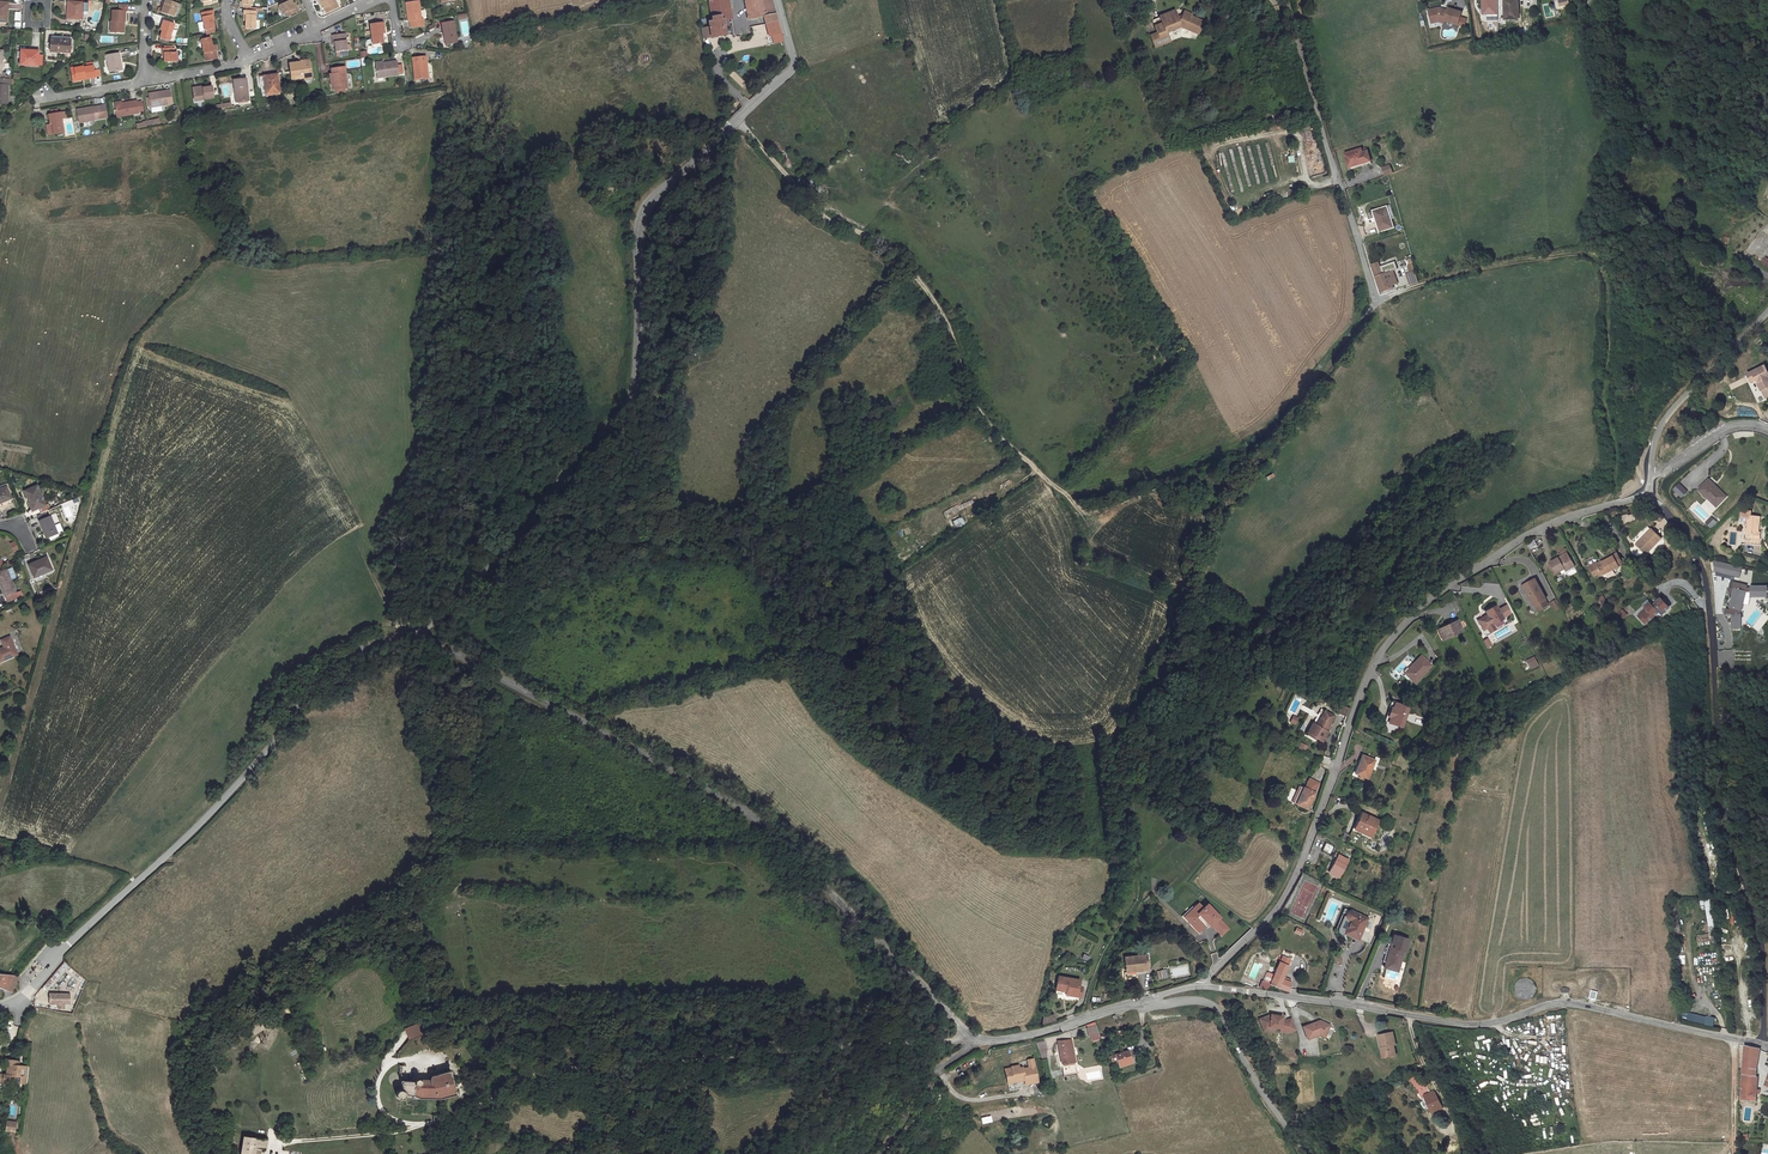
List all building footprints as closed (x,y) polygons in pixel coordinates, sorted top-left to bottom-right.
[(180,0),(167,0),(167,1),(170,2),(168,9),(179,13),(182,5),(185,6),(186,2),(180,0)] [(286,11),(290,9),(292,13),(301,9),(299,5),(297,6),(294,0),(293,0),(283,4),(286,11)] [(321,4),(325,3),(329,12),(340,6),(337,0),(320,0),(321,4)] [(411,18),(414,18),(414,24),(426,22),(425,16),(423,16),(421,0),(408,0),(411,18)] [(714,19),(724,16),(725,19),(726,19),(734,17),(730,0),(711,0),(714,19)] [(749,3),(751,18),(766,14),(778,11),(774,0),(759,0),(749,3)] [(1513,0),(1498,0),(1498,14),(1484,14),(1482,14),(1482,22),(1498,22),(1498,26),(1505,26),(1505,20),(1505,0),(1513,0)] [(1498,0),(1484,0),(1484,14),(1498,14),(1498,0)] [(1505,0),(1505,20),(1519,20),(1519,0),(1513,0),(1505,0)] [(0,1),(0,20),(9,20),(9,2),(0,1)] [(134,1),(126,1),(126,7),(119,7),(118,18),(117,18),(117,24),(120,24),(120,29),(130,29),(130,19),(132,19),(132,8),(134,8),(134,1)] [(85,5),(69,4),(68,18),(84,19),(85,5)] [(207,8),(209,14),(211,25),(212,27),(220,25),(218,18),(217,13),(216,6),(207,8)] [(1461,18),(1462,13),(1449,8),(1448,11),(1439,8),(1429,11),(1431,21),(1439,19),(1440,19),(1439,22),(1444,24),(1445,21),(1458,25),(1461,18)] [(1177,10),(1155,18),(1160,31),(1152,34),(1157,46),(1173,40),(1169,30),(1183,24),(1199,32),(1205,19),(1194,14),(1194,12),(1188,9),(1185,13),(1185,17),(1181,19),(1179,15),(1177,10)] [(768,22),(771,22),(779,20),(778,11),(766,14),(768,22)] [(249,15),(249,21),(249,28),(257,29),(258,12),(246,12),(245,15),(249,15)] [(724,16),(714,19),(711,20),(712,27),(704,28),(707,38),(714,36),(714,37),(729,33),(726,19),(725,19),(724,16)] [(166,17),(164,21),(168,22),(167,27),(164,34),(171,37),(177,20),(166,17)] [(386,18),(373,20),(376,39),(385,38),(385,30),(388,30),(386,18)] [(1461,18),(1458,25),(1465,27),(1467,20),(1461,18)] [(783,32),(779,20),(771,22),(774,34),(783,32)] [(456,23),(445,24),(448,41),(459,40),(456,23)] [(762,34),(762,33),(767,32),(765,24),(752,27),(754,36),(762,34)] [(338,39),(339,49),(349,48),(347,31),(334,33),(335,40),(338,39)] [(222,55),(220,46),(217,47),(215,42),(214,35),(205,37),(209,54),(210,54),(211,59),(222,55)] [(71,37),(54,36),(53,48),(71,49),(71,37)] [(177,44),(164,44),(164,48),(168,49),(168,58),(180,58),(180,48),(177,48),(177,44)] [(45,63),(46,51),(40,51),(39,47),(22,46),(21,62),(45,63)] [(127,60),(128,59),(126,49),(113,51),(117,68),(128,65),(127,60)] [(430,52),(415,54),(419,75),(433,73),(430,52)] [(311,59),(290,61),(292,78),(304,76),(304,74),(312,73),(311,59)] [(400,59),(388,61),(377,62),(379,75),(402,72),(400,59)] [(93,75),(93,78),(103,76),(101,67),(101,63),(91,65),(91,63),(78,66),(80,77),(93,75)] [(333,68),(334,79),(334,86),(336,85),(347,84),(348,84),(346,65),(333,66),(333,68)] [(734,71),(730,75),(743,88),(747,84),(734,71)] [(279,76),(264,77),(265,95),(280,94),(279,76)] [(0,78),(0,104),(8,104),(9,86),(12,86),(13,78),(6,78),(0,78)] [(249,100),(246,79),(234,81),(234,91),(237,91),(239,102),(249,100)] [(215,83),(198,86),(199,93),(217,90),(215,83)] [(173,104),(170,91),(148,95),(150,108),(173,104)] [(137,99),(122,102),(114,103),(116,116),(138,112),(138,111),(137,101),(137,99)] [(79,112),(80,120),(106,116),(104,105),(83,108),(84,111),(79,112)] [(56,112),(50,113),(46,114),(47,123),(52,122),(54,133),(63,131),(60,118),(65,118),(63,111),(59,111),(56,112)] [(160,123),(158,118),(146,120),(147,126),(160,123)] [(54,133),(52,122),(47,123),(43,124),(45,134),(54,133)] [(1363,149),(1344,154),(1349,167),(1368,161),(1363,149)] [(1384,176),(1393,173),(1391,165),(1382,167),(1384,176)] [(1388,205),(1388,206),(1392,217),(1396,216),(1392,203),(1388,205)] [(1395,227),(1392,217),(1388,206),(1376,210),(1383,231),(1395,227)] [(1379,232),(1383,231),(1376,210),(1372,211),(1379,232)] [(1372,265),(1376,277),(1381,293),(1392,289),(1391,285),(1397,283),(1393,271),(1391,272),(1382,275),(1379,263),(1372,265)] [(1407,274),(1410,285),(1418,282),(1415,272),(1410,273),(1407,274)] [(1766,364),(1746,371),(1750,381),(1748,381),(1752,391),(1758,389),(1762,399),(1767,397),(1767,376),(1767,374),(1767,373),(1767,369),(1766,364)] [(1720,494),(1706,481),(1697,491),(1714,508),(1722,500),(1718,497),(1720,494)] [(1685,493),(1677,486),(1672,491),(1680,499),(1685,493)] [(36,488),(25,493),(32,512),(44,508),(36,488)] [(9,501),(4,489),(0,491),(0,505),(9,501)] [(1745,514),(1742,513),(1741,523),(1748,523),(1746,539),(1761,541),(1762,533),(1759,533),(1760,517),(1751,517),(1751,512),(1746,511),(1745,514)] [(953,521),(956,528),(965,523),(962,516),(953,521)] [(51,518),(40,523),(47,541),(59,536),(51,518)] [(1714,523),(1710,519),(1704,524),(1709,528),(1714,523)] [(1663,540),(1654,530),(1637,544),(1646,554),(1663,540)] [(1533,540),(1527,543),(1531,550),(1537,547),(1533,540)] [(15,545),(10,547),(14,555),(19,552),(15,545)] [(1635,555),(1639,553),(1635,545),(1631,547),(1635,555)] [(1624,562),(1619,553),(1598,565),(1601,572),(1603,574),(1624,562)] [(1575,566),(1569,554),(1560,559),(1558,557),(1550,562),(1556,573),(1565,569),(1566,570),(1575,566)] [(47,560),(29,566),(33,579),(51,573),(47,560)] [(1743,566),(1715,561),(1718,573),(1741,577),(1743,566)] [(1598,565),(1597,563),(1590,567),(1595,575),(1597,574),(1601,572),(1598,565)] [(0,575),(0,588),(5,600),(15,596),(6,573),(0,575)] [(1548,605),(1534,579),(1522,585),(1536,612),(1548,605)] [(1734,581),(1733,587),(1731,587),(1729,593),(1734,594),(1733,600),(1731,600),(1730,606),(1731,607),(1730,609),(1727,608),(1726,614),(1734,614),(1734,627),(1742,627),(1742,617),(1740,617),(1740,614),(1742,614),(1742,609),(1741,608),(1742,602),(1744,603),(1747,591),(1752,591),(1752,595),(1767,595),(1767,597),(1767,587),(1767,585),(1752,585),(1752,587),(1748,587),(1748,584),(1734,581)] [(1653,603),(1642,613),(1649,621),(1660,611),(1664,615),(1667,612),(1666,610),(1671,605),(1664,598),(1658,603),(1657,602),(1655,604),(1653,603)] [(1554,612),(1561,608),(1556,599),(1549,603),(1554,612)] [(1506,604),(1498,609),(1503,618),(1511,613),(1506,604)] [(1498,609),(1495,605),(1481,613),(1483,617),(1477,620),(1484,631),(1488,628),(1493,625),(1503,619),(1503,618),(1498,609)] [(1624,609),(1619,613),(1624,619),(1629,615),(1624,609)] [(1649,621),(1642,613),(1640,616),(1647,623),(1649,621)] [(1461,630),(1456,620),(1439,629),(1445,639),(1461,630)] [(1488,637),(1483,640),(1488,648),(1492,645),(1488,637)] [(8,639),(0,641),(0,646),(1,650),(0,650),(0,664),(15,658),(8,639)] [(1432,665),(1422,655),(1405,674),(1416,683),(1432,665)] [(1527,660),(1530,669),(1540,666),(1536,656),(1527,660)] [(1410,707),(1392,701),(1386,722),(1404,727),(1410,707)] [(1346,714),(1349,707),(1343,705),(1340,712),(1346,714)] [(1333,714),(1322,709),(1316,722),(1314,721),(1309,731),(1324,739),(1329,729),(1327,728),(1333,714)] [(1289,723),(1296,726),(1299,718),(1292,715),(1289,723)] [(1306,751),(1308,745),(1301,742),(1298,748),(1306,751)] [(1369,780),(1376,761),(1363,755),(1356,775),(1369,780)] [(1328,769),(1332,758),(1326,756),(1322,767),(1328,769)] [(1318,781),(1308,777),(1304,786),(1303,786),(1298,784),(1291,800),(1296,802),(1308,808),(1315,791),(1314,790),(1318,781)] [(1379,820),(1362,812),(1354,828),(1361,831),(1363,827),(1374,832),(1379,820)] [(1331,841),(1324,839),(1322,845),(1329,847),(1331,841)] [(1350,857),(1339,853),(1332,870),(1343,874),(1350,857)] [(1710,899),(1705,899),(1709,927),(1715,926),(1710,899)] [(1192,904),(1182,914),(1190,923),(1192,921),(1200,929),(1209,921),(1210,923),(1213,923),(1221,932),(1224,931),(1228,927),(1219,918),(1219,915),(1209,905),(1205,905),(1203,907),(1199,902),(1195,907),(1192,904)] [(1360,938),(1368,918),(1354,913),(1350,912),(1349,914),(1348,915),(1348,918),(1349,919),(1351,920),(1345,933),(1360,938)] [(1374,921),(1372,925),(1377,927),(1381,917),(1376,915),(1374,919),(1370,917),(1369,919),(1374,921)] [(1294,932),(1301,935),(1303,929),(1296,926),(1294,932)] [(1395,935),(1393,942),(1386,967),(1399,971),(1405,951),(1407,951),(1411,939),(1395,935)] [(1146,954),(1124,955),(1125,975),(1136,974),(1136,971),(1148,970),(1146,954)] [(1272,984),(1290,991),(1292,981),(1291,981),(1282,978),(1283,975),(1290,958),(1282,955),(1274,974),(1267,972),(1265,982),(1263,981),(1261,987),(1268,989),(1272,984)] [(1166,979),(1165,971),(1156,972),(1156,980),(1166,979)] [(0,972),(0,987),(8,988),(14,974),(0,972)] [(1077,995),(1079,986),(1080,978),(1059,975),(1057,987),(1066,989),(1066,993),(1077,995)] [(1536,993),(1537,989),(1536,986),(1535,983),(1532,980),(1529,979),(1526,978),(1523,978),(1520,980),(1517,982),(1516,985),(1515,988),(1516,993),(1518,996),(1521,999),(1525,1000),(1530,999),(1533,997),(1536,993)] [(70,994),(49,993),(49,1005),(57,1005),(57,1009),(64,1009),(65,1004),(70,1005),(70,994)] [(1055,1014),(1042,1016),(1043,1023),(1056,1021),(1055,1014)] [(1296,1030),(1292,1019),(1287,1021),(1282,1020),(1283,1017),(1279,1017),(1279,1016),(1271,1015),(1271,1017),(1269,1016),(1260,1020),(1264,1032),(1269,1030),(1275,1031),(1275,1028),(1281,1029),(1280,1032),(1289,1033),(1296,1030)] [(1320,1021),(1303,1027),(1308,1040),(1320,1035),(1325,1037),(1330,1025),(1320,1021)] [(262,1023),(251,1029),(254,1034),(265,1029),(262,1023)] [(1087,1026),(1088,1032),(1091,1041),(1099,1038),(1095,1024),(1087,1026)] [(408,1040),(426,1032),(424,1026),(405,1034),(408,1040)] [(1392,1034),(1381,1036),(1384,1050),(1380,1051),(1382,1059),(1395,1056),(1393,1048),(1395,1047),(1392,1034)] [(1036,1050),(1043,1048),(1040,1036),(1033,1038),(1036,1050)] [(1070,1038),(1059,1040),(1063,1064),(1074,1062),(1070,1038)] [(1758,1103),(1759,1100),(1758,1100),(1758,1095),(1761,1095),(1761,1091),(1759,1091),(1761,1078),(1758,1078),(1761,1051),(1759,1050),(1747,1048),(1742,1102),(1758,1103)] [(1129,1051),(1113,1055),(1110,1056),(1113,1066),(1116,1065),(1116,1066),(1132,1062),(1129,1051)] [(1009,1070),(1002,1071),(1005,1090),(1016,1088),(1019,1084),(1034,1082),(1030,1058),(1024,1059),(1025,1067),(1016,1068),(1015,1065),(1008,1066),(1009,1070)] [(8,1065),(7,1075),(4,1074),(3,1081),(15,1083),(16,1076),(21,1077),(20,1083),(27,1084),(28,1069),(21,1068),(22,1066),(19,1066),(17,1065),(17,1060),(6,1059),(5,1064),(8,1065)] [(396,1102),(399,1103),(401,1104),(403,1104),(406,1103),(407,1102),(408,1100),(408,1099),(441,1099),(458,1094),(451,1070),(433,1074),(429,1076),(430,1082),(423,1083),(422,1078),(420,1077),(417,1077),(414,1079),(413,1080),(413,1081),(402,1081),(403,1089),(402,1089),(398,1090),(396,1092),(394,1095),(394,1097),(394,1099),(396,1102)] [(930,1093),(934,1085),(930,1083),(926,1091),(930,1093)] [(1422,1098),(1428,1114),(1438,1110),(1432,1094),(1422,1098)] [(982,1124),(993,1122),(991,1115),(981,1118),(982,1124)] [(256,1150),(265,1151),(266,1140),(244,1138),(241,1153),(255,1153),(256,1150)]
